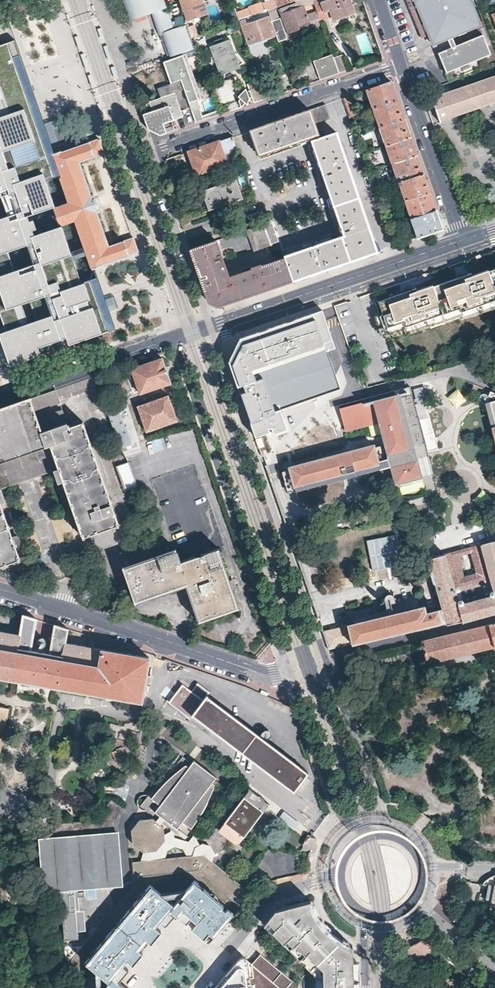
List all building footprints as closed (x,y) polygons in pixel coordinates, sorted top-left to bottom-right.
[(131,20),(147,14),(152,12),(168,7),(166,0),(124,0),(131,20)] [(207,15),(205,8),(202,0),(180,0),(188,22),(207,15)] [(273,1),(276,9),(289,4),(287,0),(276,0),(273,1)] [(313,2),(320,19),(332,14),(334,20),(354,13),(349,0),(313,0),(313,2)] [(433,43),(448,37),(452,36),(480,25),(475,14),(470,0),(409,0),(419,25),(425,23),(433,43)] [(273,1),(261,6),(264,13),(268,11),(274,9),(276,9),(273,1)] [(315,12),(306,16),(302,7),(299,8),(297,3),(280,10),(289,34),(309,26),(311,31),(321,27),(315,12)] [(239,22),(264,13),(261,6),(261,5),(249,9),(251,12),(238,17),(239,22)] [(176,28),(168,7),(152,12),(160,36),(163,35),(163,33),(176,28)] [(277,19),(274,9),(268,11),(279,41),(286,38),(279,18),(277,19)] [(273,37),(266,17),(246,25),(253,44),(273,37)] [(213,31),(222,28),(220,21),(211,25),(213,31)] [(176,28),(163,33),(163,35),(171,57),(186,52),(196,49),(192,39),(188,27),(187,25),(176,28)] [(198,37),(194,25),(188,27),(192,39),(198,37)] [(452,36),(448,37),(452,47),(438,53),(446,72),(491,54),(483,34),(456,45),(452,36)] [(137,252),(132,236),(106,245),(94,211),(96,210),(91,195),(88,196),(77,162),(103,153),(97,138),(53,154),(53,155),(48,157),(28,99),(24,87),(14,57),(19,55),(24,68),(25,67),(15,40),(0,45),(0,197),(10,194),(18,191),(24,210),(16,213),(0,218),(0,315),(5,330),(0,332),(0,338),(9,364),(66,344),(65,342),(79,337),(80,340),(108,330),(92,284),(82,287),(81,282),(60,225),(37,234),(30,214),(53,206),(43,177),(48,176),(46,169),(55,166),(68,201),(54,206),(60,224),(75,219),(92,269),(101,266),(100,265),(137,252)] [(240,69),(230,40),(223,42),(215,45),(208,47),(219,76),(240,69)] [(108,45),(104,46),(109,60),(113,59),(108,45)] [(171,57),(163,60),(171,82),(181,79),(196,122),(219,114),(218,109),(202,115),(196,98),(201,97),(186,52),(171,57)] [(84,53),(81,54),(85,68),(89,67),(84,53)] [(334,57),(333,54),(314,61),(321,79),(340,73),(334,57)] [(342,54),(334,57),(340,73),(348,70),(342,54)] [(308,82),(319,79),(314,59),(303,62),(308,82)] [(260,79),(258,73),(249,76),(251,82),(260,79)] [(432,97),(439,119),(494,101),(494,76),(432,97)] [(267,98),(260,79),(251,82),(248,83),(250,89),(253,96),(254,102),(267,98)] [(183,117),(175,92),(184,89),(181,81),(171,84),(157,89),(159,97),(149,101),(152,111),(153,113),(157,125),(173,120),(183,117)] [(391,81),(367,90),(373,108),(397,100),(391,81)] [(29,85),(24,87),(28,99),(33,96),(29,85)] [(247,90),(246,87),(238,95),(247,104),(250,97),(247,90)] [(358,113),(352,95),(343,98),(349,117),(358,113)] [(401,109),(397,100),(373,108),(379,127),(403,118),(401,109)] [(331,118),(326,104),(251,130),(260,159),(308,142),(341,235),(336,237),(334,233),(282,251),(284,258),(292,280),(376,252),(335,132),(320,137),(315,124),(331,118)] [(173,120),(157,125),(153,113),(152,111),(143,114),(148,129),(149,130),(159,135),(176,129),(173,120)] [(408,130),(403,118),(379,127),(385,145),(410,136),(408,130)] [(224,154),(238,149),(233,136),(188,152),(196,176),(227,165),(224,154)] [(414,147),(410,136),(385,145),(391,164),(417,155),(414,147)] [(419,163),(417,155),(391,164),(398,182),(423,174),(419,163)] [(426,183),(423,174),(398,182),(404,201),(430,192),(426,183)] [(205,191),(212,210),(240,201),(233,181),(205,191)] [(24,210),(18,191),(10,194),(16,213),(24,210)] [(433,201),(430,192),(404,201),(410,219),(436,210),(433,201)] [(443,229),(436,210),(410,219),(417,238),(443,229)] [(272,248),(280,246),(272,224),(272,223),(271,222),(270,221),(268,221),(263,223),(270,244),(272,248)] [(255,249),(270,244),(263,223),(248,228),(255,249)] [(397,229),(388,232),(393,246),(402,243),(397,229)] [(229,276),(216,239),(189,249),(200,279),(207,300),(218,306),(240,298),(235,284),(232,285),(229,276)] [(240,298),(292,280),(284,258),(229,276),(232,285),(235,284),(240,298)] [(473,280),(473,277),(434,290),(444,318),(460,312),(462,316),(463,315),(481,309),(494,304),(494,290),(490,275),(489,274),(473,280)] [(97,277),(81,282),(82,287),(92,284),(108,330),(115,328),(97,277)] [(434,290),(434,289),(418,294),(417,292),(379,305),(383,317),(388,330),(389,332),(405,326),(406,331),(408,331),(426,324),(443,319),(444,318),(434,290)] [(481,309),(484,316),(494,312),(494,304),(481,309)] [(481,309),(463,315),(465,319),(461,320),(463,324),(484,316),(481,309)] [(460,312),(444,318),(443,319),(445,326),(461,320),(465,319),(463,315),(462,316),(460,312)] [(257,441),(298,429),(288,397),(338,380),(314,313),(240,339),(235,350),(229,362),(257,441)] [(388,330),(383,317),(377,320),(381,332),(388,330)] [(445,326),(443,319),(426,324),(429,331),(429,332),(445,326)] [(426,324),(408,331),(409,332),(409,333),(406,334),(407,339),(429,331),(426,324)] [(405,326),(389,332),(388,330),(381,332),(380,333),(383,342),(406,334),(409,333),(409,332),(408,331),(406,331),(405,326)] [(170,384),(162,359),(131,370),(140,395),(170,384)] [(95,406),(104,402),(95,376),(61,388),(63,396),(67,399),(90,391),(95,406)] [(425,456),(405,387),(339,405),(346,431),(379,422),(392,466),(394,474),(396,481),(416,476),(416,477),(434,472),(429,454),(425,456)] [(454,403),(462,398),(457,389),(448,395),(454,403)] [(12,471),(12,474),(14,475),(16,476),(18,476),(32,472),(34,470),(35,468),(36,466),(35,464),(54,457),(58,468),(53,470),(58,483),(63,481),(75,515),(70,517),(73,528),(79,526),(83,537),(119,525),(83,421),(67,427),(62,411),(37,419),(34,411),(59,402),(55,390),(30,399),(29,398),(0,408),(0,475),(12,471)] [(177,421),(168,396),(137,407),(146,432),(177,421)] [(120,447),(132,444),(126,426),(124,427),(119,411),(127,408),(126,404),(107,411),(120,447)] [(376,449),(290,472),(295,491),(296,491),(380,469),(381,469),(376,449)] [(129,460),(117,464),(125,489),(138,485),(129,460)] [(380,469),(296,491),(297,497),(298,496),(298,495),(381,473),(381,475),(382,474),(380,469)] [(19,560),(20,558),(16,547),(21,546),(17,535),(12,536),(0,503),(5,501),(1,488),(0,488),(0,566),(19,560)] [(429,557),(442,606),(426,611),(424,605),(347,623),(352,643),(446,620),(446,623),(465,618),(494,611),(494,610),(494,539),(429,557)] [(237,608),(217,549),(180,561),(176,550),(123,568),(135,602),(187,584),(200,621),(237,608)] [(0,631),(0,678),(57,688),(140,703),(142,692),(147,692),(148,685),(151,685),(152,681),(153,677),(150,677),(151,670),(147,669),(148,657),(67,642),(70,628),(55,623),(51,647),(35,644),(40,619),(23,614),(19,633),(0,631)] [(422,641),(426,664),(494,647),(494,646),(490,624),(422,641)] [(270,646),(258,650),(263,665),(275,660),(270,646)] [(308,774),(208,696),(211,692),(200,683),(194,689),(192,692),(184,685),(170,702),(172,703),(171,705),(190,721),(192,718),(194,716),(222,737),(294,792),(301,783),(308,774)] [(192,718),(190,721),(197,726),(218,742),(222,737),(194,716),(192,718)] [(175,755),(161,777),(168,782),(182,759),(175,755)] [(216,777),(191,762),(190,764),(182,759),(168,782),(161,777),(147,799),(159,807),(154,816),(178,831),(182,825),(193,832),(216,795),(222,786),(213,781),(216,777)] [(239,844),(270,804),(250,789),(219,829),(239,844)] [(159,807),(147,799),(140,810),(153,817),(154,816),(159,807)] [(85,887),(121,884),(117,829),(117,826),(118,818),(121,809),(109,801),(106,804),(103,821),(103,834),(40,839),(44,890),(63,888),(85,887)] [(300,821),(284,809),(282,811),(278,816),(295,828),(299,823),(300,821)] [(179,832),(178,831),(154,816),(153,817),(178,834),(179,832)] [(135,836),(137,851),(147,858),(161,857),(168,846),(167,837),(167,832),(157,825),(143,825),(135,836)] [(197,851),(202,848),(196,838),(190,844),(176,833),(167,837),(168,846),(161,857),(167,859),(169,853),(176,849),(184,852),(188,858),(195,858),(197,851)] [(312,847),(317,838),(312,835),(310,834),(305,843),(312,847)] [(195,858),(133,864),(134,875),(139,878),(141,876),(198,871),(235,901),(244,890),(216,865),(217,858),(214,851),(205,847),(202,848),(197,851),(195,858)] [(493,876),(487,879),(482,883),(489,884),(487,899),(494,901),(494,875),(493,876)] [(93,973),(98,977),(105,982),(101,987),(122,987),(117,984),(127,971),(121,967),(117,964),(121,958),(125,962),(132,966),(141,954),(139,953),(135,950),(139,944),(143,940),(146,942),(150,945),(159,933),(152,928),(148,925),(152,919),(156,923),(163,928),(172,915),(183,924),(188,919),(191,915),(196,919),(193,923),(189,929),(201,938),(205,932),(212,938),(232,911),(190,879),(181,892),(176,898),(171,905),(163,899),(156,894),(145,886),(130,906),(132,908),(128,914),(124,911),(101,941),(104,943),(101,946),(98,944),(87,968),(93,973)] [(85,887),(63,888),(66,935),(82,934),(82,929),(87,929),(86,908),(80,909),(80,896),(85,896),(85,887)] [(86,899),(95,899),(95,887),(87,887),(86,899)] [(356,961),(352,960),(352,945),(348,943),(344,941),(340,939),(335,934),(331,931),(324,923),(318,916),(313,907),(311,899),(274,909),(263,923),(271,931),(271,930),(316,975),(316,987),(357,987),(356,961)] [(152,919),(148,925),(152,928),(156,923),(152,919)] [(208,944),(212,938),(205,932),(201,938),(208,944)] [(402,948),(403,966),(416,964),(429,960),(439,949),(425,937),(422,939),(413,944),(402,948)] [(291,981),(259,954),(251,962),(243,957),(238,957),(213,987),(285,987),(291,981)] [(121,958),(117,964),(121,967),(125,962),(121,958)]
